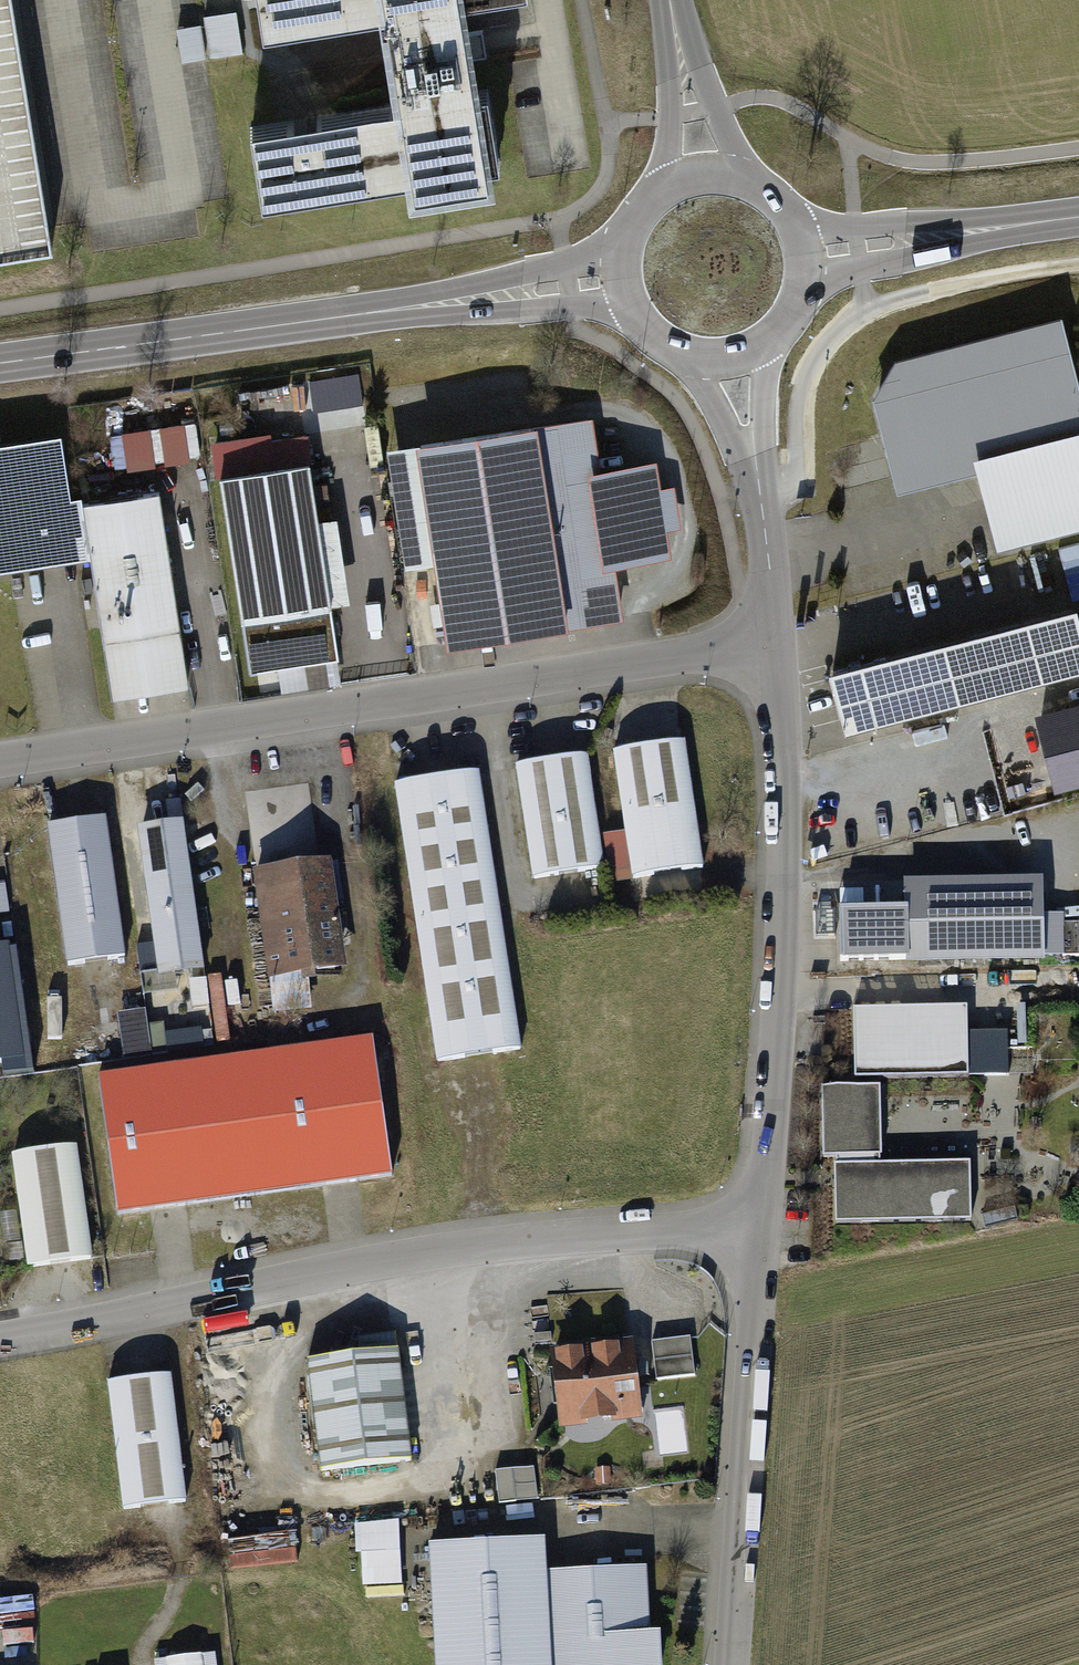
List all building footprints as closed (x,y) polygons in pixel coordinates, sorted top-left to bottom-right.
[(51,246),(11,0),(0,0),(0,255),(51,246)] [(264,34),(385,14),(399,103),(250,127),(262,201),(410,177),(412,191),(505,176),(476,0),(259,0),(264,34)] [(182,57),(243,53),(240,11),(204,13),(204,24),(181,25),(182,57)] [(879,400),(898,482),(978,462),(1002,542),(1078,520),(1078,398),(1061,326),(901,362),(879,400)] [(298,387),(264,392),(276,469),(310,463),(298,387)] [(591,421),(385,455),(403,564),(439,558),(453,645),(615,618),(606,565),(664,555),(649,463),(600,471),(591,421)] [(200,424),(114,441),(119,469),(205,452),(200,424)] [(0,450),(0,565),(72,553),(54,442),(0,450)] [(276,469),(221,477),(251,672),(340,658),(310,463),(276,469)] [(159,490),(82,502),(112,694),(188,683),(159,490)] [(834,673),(850,729),(1078,666),(1078,619),(1076,608),(859,667),(834,673)] [(1059,780),(1078,775),(1078,708),(1043,717),(1059,780)] [(689,746),(616,756),(632,871),(705,862),(689,746)] [(591,761),(517,771),(530,875),(605,865),(591,761)] [(486,775),(397,788),(437,1064),(526,1052),(486,775)] [(106,819),(49,827),(68,966),(125,958),(106,819)] [(159,973),(205,967),(186,829),(140,836),(159,973)] [(367,859),(258,871),(270,979),(334,972),(332,952),(377,947),(367,859)] [(837,914),(837,964),(1041,967),(1042,877),(918,875),(917,915),(837,914)] [(26,1059),(9,946),(0,948),(0,1063),(26,1059)] [(968,1007),(854,1010),(856,1077),(969,1074),(968,1007)] [(118,1013),(126,1059),(211,1046),(207,1022),(151,1030),(147,1008),(118,1013)] [(379,1042),(106,1080),(125,1208),(397,1170),(379,1042)] [(879,1086),(820,1087),(822,1157),(833,1157),(835,1224),(972,1220),(970,1163),(881,1165),(879,1086)] [(84,1152),(20,1160),(33,1266),(97,1257),(84,1152)] [(652,1342),(658,1380),(698,1373),(692,1335),(652,1342)] [(632,1347),(555,1356),(562,1418),(639,1409),(632,1347)] [(398,1350),(308,1361),(321,1471),(411,1460),(398,1350)] [(178,1383),(116,1388),(126,1510),(189,1504),(178,1383)] [(538,1466),(497,1468),(499,1502),(540,1500),(538,1466)] [(402,1520),(358,1522),(361,1586),(405,1584),(402,1520)] [(298,1538),(234,1543),(236,1566),(300,1561),(298,1538)] [(446,1664),(662,1664),(656,1566),(553,1571),(551,1539),(439,1545),(446,1664)] [(157,1664),(219,1664),(218,1653),(156,1657),(157,1664)]
